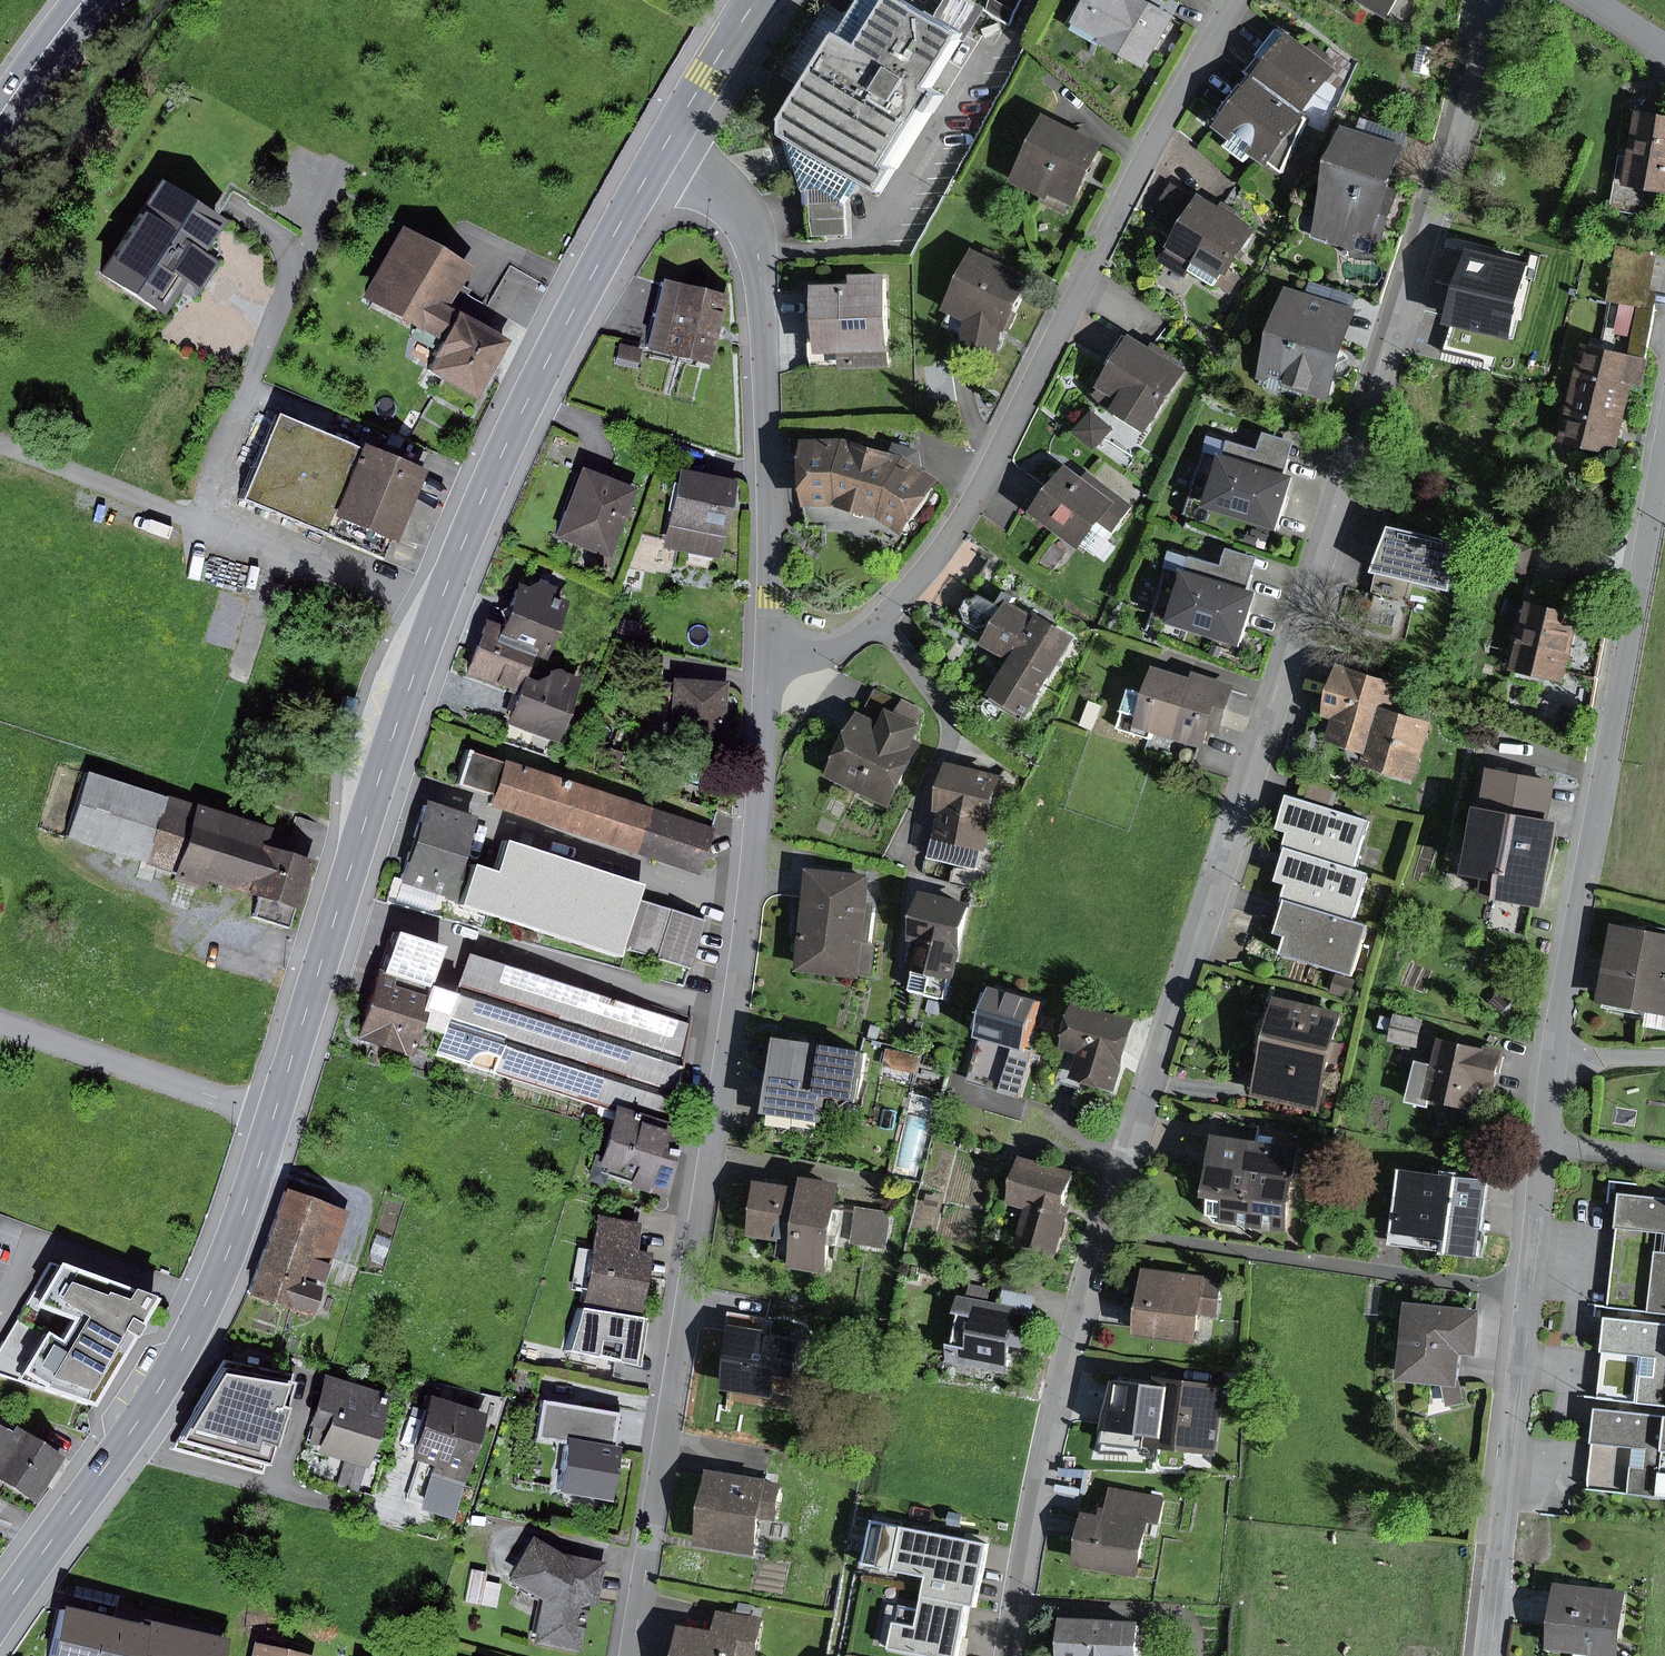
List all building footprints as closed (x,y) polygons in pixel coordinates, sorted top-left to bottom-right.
[(1079,23),(1152,63),(1180,12),(1159,0),(1092,0),(1079,23)] [(1390,16),(1399,0),(1362,0),(1390,16)] [(929,89),(959,41),(895,1),(861,55),(841,42),(781,136),(802,149),(862,187),(877,196),(940,96),(929,89)] [(1222,123),(1274,163),(1341,72),(1283,31),(1222,123)] [(1431,51),(1419,49),(1415,71),(1427,73),(1431,51)] [(1620,160),(1612,210),(1656,217),(1661,188),(1664,189),(1664,122),(1636,117),(1629,162),(1620,160)] [(1405,138),(1352,123),(1323,224),(1376,240),(1405,138)] [(1068,211),(1098,151),(1047,125),(1016,185),(1068,211)] [(853,216),(852,193),(862,187),(802,149),(817,196),(819,217),(820,232),(853,232),(853,216)] [(155,193),(105,273),(158,305),(177,274),(193,283),(206,262),(192,253),(209,226),(155,193)] [(1199,202),(1159,258),(1181,274),(1190,261),(1232,291),(1239,281),(1225,271),(1249,236),(1199,202)] [(460,268),(403,233),(366,294),(423,329),(460,268)] [(978,248),(953,301),(976,312),(972,339),(1006,345),(1009,326),(1034,274),(978,248)] [(1526,263),(1463,249),(1446,327),(1509,341),(1526,263)] [(891,361),(888,280),(851,282),(852,289),(809,291),(813,365),(891,361)] [(714,301),(648,286),(633,350),(699,364),(714,301)] [(1360,308),(1291,289),(1268,374),(1337,393),(1360,308)] [(1587,349),(1568,440),(1612,449),(1626,379),(1642,382),(1657,311),(1641,308),(1631,358),(1587,349)] [(479,396),(503,343),(451,320),(427,373),(479,396)] [(1126,342),(1096,391),(1114,402),(1109,410),(1139,429),(1179,364),(1153,348),(1148,355),(1126,342)] [(633,350),(615,349),(613,363),(632,364),(633,350)] [(352,480),(365,447),(283,413),(269,446),(352,480)] [(1090,414),(1076,431),(1092,446),(1107,429),(1090,414)] [(851,437),(809,439),(810,508),(839,505),(861,511),(879,447),(851,437)] [(1302,468),(1221,445),(1204,504),(1285,527),(1302,468)] [(329,535),(352,480),(269,446),(247,500),(329,535)] [(429,471),(365,447),(352,480),(417,504),(429,471)] [(907,535),(943,476),(907,453),(879,447),(861,511),(883,517),(907,535)] [(633,494),(574,473),(551,539),(610,559),(633,494)] [(1078,538),(1097,553),(1130,513),(1086,476),(1077,486),(1062,474),(1032,510),(1073,544),(1078,538)] [(717,553),(729,487),(676,477),(663,543),(717,553)] [(417,504),(352,480),(329,535),(391,561),(400,541),(423,550),(439,513),(417,504)] [(1470,536),(1393,515),(1378,569),(1455,590),(1470,536)] [(1264,584),(1186,562),(1169,624),(1246,646),(1264,584)] [(499,623),(496,631),(533,645),(530,653),(544,658),(568,594),(518,575),(499,623)] [(1006,605),(985,642),(1011,657),(987,698),(1028,721),(1073,644),(1006,605)] [(1575,615),(1534,606),(1521,668),(1562,677),(1575,615)] [(480,616),(460,672),(517,692),(523,672),(530,653),(533,645),(496,631),(499,623),(480,616)] [(543,679),(523,672),(517,692),(507,719),(560,737),(581,675),(548,664),(543,679)] [(1383,703),(1393,706),(1399,687),(1338,670),(1325,716),(1337,719),(1331,740),(1370,751),(1383,703)] [(1244,729),(1252,701),(1227,694),(1229,689),(1188,676),(1186,683),(1152,673),(1145,697),(1128,692),(1117,729),(1152,740),(1155,731),(1194,743),(1198,727),(1210,730),(1214,720),(1244,729)] [(722,688),(667,686),(665,754),(719,757),(722,688)] [(922,713),(877,693),(837,780),(889,803),(914,750),(907,747),(922,713)] [(354,699),(344,696),(336,717),(347,721),(354,699)] [(1383,703),(1370,751),(1366,765),(1416,779),(1433,717),(1393,706),(1383,703)] [(501,760),(469,749),(460,779),(492,789),(488,803),(701,870),(717,822),(503,754),(501,760)] [(69,837),(150,863),(168,804),(170,798),(90,772),(69,837)] [(1547,788),(1489,777),(1483,809),(1488,810),(1476,879),(1501,884),(1499,894),(1541,901),(1555,827),(1540,825),(1547,788)] [(998,791),(949,780),(931,859),(979,871),(998,791)] [(1376,817),(1296,792),(1286,826),(1296,829),(1291,845),(1295,846),(1361,866),(1376,817)] [(471,813),(420,799),(391,900),(454,918),(461,892),(449,889),(471,813)] [(295,834),(202,805),(199,814),(168,804),(150,863),(177,871),(173,881),(209,892),(213,879),(264,895),(257,916),(288,925),(294,907),(300,909),(315,863),(288,854),(295,834)] [(493,873),(469,865),(461,892),(454,918),(681,987),(702,920),(632,899),(637,884),(503,843),(493,873)] [(1361,866),(1295,846),(1285,878),(1295,881),(1290,896),(1293,897),(1360,918),(1375,871),(1361,866)] [(866,880),(817,874),(806,966),(873,974),(876,947),(867,946),(872,904),(863,903),(866,880)] [(1360,918),(1293,897),(1283,930),(1294,934),(1289,951),(1358,973),(1374,922),(1360,918)] [(967,912),(921,903),(909,960),(920,963),(914,994),(949,1001),(967,912)] [(1619,930),(1603,1008),(1651,1017),(1648,1028),(1664,1032),(1664,939),(1619,930)] [(393,932),(380,974),(421,987),(434,944),(393,932)] [(702,1015),(463,952),(451,995),(441,1030),(436,1053),(676,1116),(702,1015)] [(380,974),(372,972),(353,1037),(411,1053),(419,1024),(423,1011),(414,1008),(421,987),(380,974)] [(1052,996),(1000,983),(974,1079),(1027,1093),(1052,996)] [(451,995),(421,987),(414,1008),(423,1011),(419,1024),(441,1030),(451,995)] [(1339,1017),(1283,1004),(1262,1095),(1318,1108),(1339,1017)] [(1133,1025),(1081,1009),(1068,1053),(1088,1059),(1082,1077),(1114,1087),(1133,1025)] [(1430,1027),(1399,1021),(1395,1041),(1426,1047),(1430,1027)] [(831,1043),(781,1036),(772,1110),(828,1117),(831,1093),(824,1093),(831,1043)] [(1433,1076),(1418,1073),(1414,1091),(1467,1102),(1473,1074),(1496,1079),(1501,1054),(1441,1042),(1433,1076)] [(872,1049),(831,1043),(824,1093),(831,1093),(865,1098),(872,1049)] [(910,1061),(888,1058),(886,1073),(909,1075),(910,1061)] [(668,1138),(611,1115),(585,1178),(602,1185),(609,1169),(659,1189),(668,1138)] [(1298,1152),(1223,1141),(1212,1212),(1287,1224),(1298,1152)] [(1092,1184),(1028,1166),(1019,1201),(1038,1206),(1028,1242),(1059,1251),(1069,1214),(1082,1218),(1092,1184)] [(1481,1183),(1408,1174),(1400,1233),(1416,1235),(1414,1246),(1472,1254),(1481,1183)] [(801,1241),(797,1263),(833,1269),(847,1182),(811,1176),(809,1187),(801,1241)] [(801,1241),(809,1187),(763,1180),(758,1212),(754,1233),(801,1241)] [(1628,1192),(1624,1226),(1664,1231),(1664,1196),(1628,1192)] [(340,1217),(286,1198),(253,1292),(308,1311),(340,1217)] [(898,1209),(861,1204),(856,1239),(894,1244),(898,1209)] [(632,1229),(595,1223),(582,1295),(634,1305),(641,1263),(627,1260),(632,1229)] [(1663,1250),(1656,1311),(1664,1312),(1664,1250),(1663,1250)] [(46,1256),(0,1355),(0,1368),(87,1408),(138,1298),(46,1256)] [(1205,1282),(1150,1276),(1143,1331),(1199,1338),(1205,1282)] [(970,1303),(964,1302),(953,1364),(1005,1373),(1010,1343),(1020,1344),(1027,1311),(990,1304),(992,1292),(972,1288),(970,1303)] [(573,1301),(563,1353),(591,1358),(594,1341),(616,1345),(611,1367),(640,1373),(651,1316),(573,1301)] [(1479,1313),(1413,1306),(1405,1381),(1447,1386),(1453,1403),(1465,1399),(1456,1375),(1459,1351),(1475,1353),(1479,1313)] [(1615,1317),(1612,1348),(1650,1352),(1645,1402),(1664,1404),(1664,1322),(1615,1317)] [(779,1340),(742,1334),(733,1387),(752,1390),(750,1404),(768,1407),(779,1340)] [(225,1362),(171,1450),(264,1473),(293,1376),(225,1362)] [(1162,1380),(1115,1374),(1108,1435),(1154,1441),(1162,1380)] [(1163,1374),(1162,1380),(1154,1441),(1153,1445),(1222,1454),(1231,1383),(1163,1374)] [(381,1399),(323,1380),(311,1418),(330,1424),(321,1450),(360,1462),(381,1399)] [(565,1443),(614,1451),(619,1414),(546,1404),(541,1440),(565,1443)] [(477,1421),(428,1407),(412,1458),(461,1473),(477,1421)] [(1606,1409),(1603,1439),(1655,1444),(1652,1465),(1642,1464),(1639,1491),(1664,1494),(1664,1414),(1606,1409)] [(0,1432),(0,1480),(33,1501),(59,1460),(9,1428),(5,1435),(0,1432)] [(614,1451),(565,1443),(558,1490),(610,1499),(618,1451),(614,1451)] [(765,1479),(705,1471),(695,1550),(757,1558),(762,1523),(776,1525),(781,1489),(764,1487),(765,1479)] [(1109,1523),(1092,1520),(1084,1565),(1141,1576),(1149,1536),(1155,1537),(1161,1503),(1115,1494),(1109,1523)] [(1000,1539),(875,1517),(866,1568),(930,1579),(926,1605),(903,1601),(894,1650),(929,1655),(965,1655),(974,1607),(987,1609),(1000,1539)] [(560,1561),(531,1545),(511,1581),(544,1599),(536,1639),(573,1646),(582,1597),(591,1599),(597,1568),(560,1561)] [(1559,1595),(1552,1655),(1616,1655),(1623,1602),(1559,1595)] [(60,1609),(52,1643),(49,1655),(218,1655),(222,1641),(141,1622),(139,1628),(60,1609)] [(691,1634),(687,1655),(737,1655),(741,1655),(754,1655),(760,1623),(728,1618),(725,1640),(691,1634)] [(1058,1620),(1059,1655),(1141,1655),(1141,1619),(1058,1620)] [(251,1655),(312,1655),(253,1644),(251,1655)]
